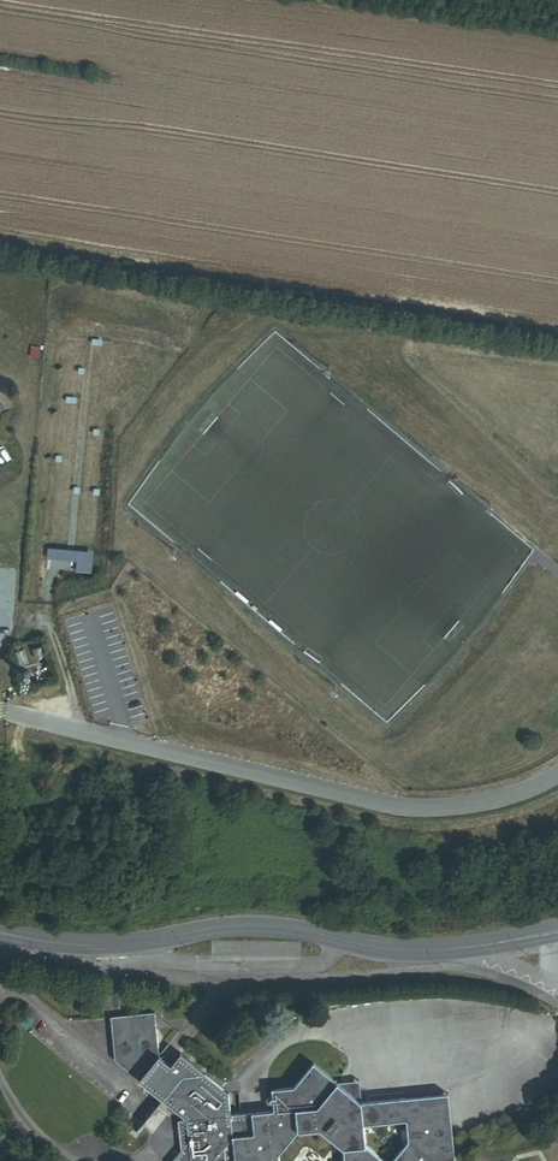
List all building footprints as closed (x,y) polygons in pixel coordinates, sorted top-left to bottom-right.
[(75,572),(92,573),(93,551),(47,548),(47,561),(76,563),(75,572)] [(44,655),(41,646),(34,648),(37,658),(44,655)] [(29,661),(25,648),(17,651),(21,664),(29,661)] [(115,1062),(183,1116),(179,1122),(181,1149),(172,1160),(201,1160),(200,1151),(203,1148),(202,1135),(199,1132),(206,1124),(201,1070),(183,1055),(174,1066),(159,1055),(156,1013),(111,1016),(115,1062)] [(451,1096),(362,1102),(361,1082),(338,1083),(316,1065),(311,1065),(292,1089),(274,1090),(275,1098),(272,1101),(273,1112),(254,1113),(255,1136),(234,1137),(236,1160),(455,1160),(451,1096)]
